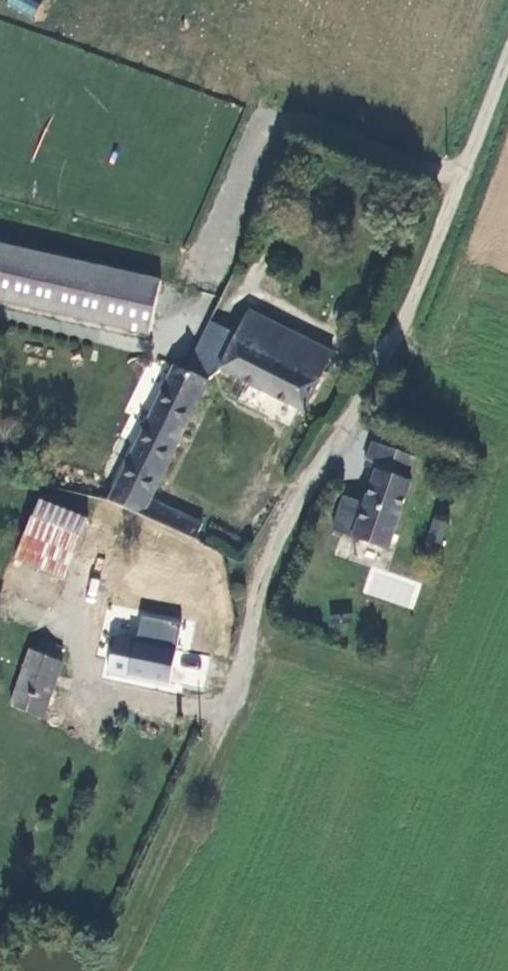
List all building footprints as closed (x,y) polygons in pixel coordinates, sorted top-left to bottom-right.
[(39,1),(36,0),(7,0),(4,5),(32,17),(39,1)] [(147,347),(164,279),(0,240),(0,312),(147,347)] [(248,309),(217,362),(295,407),(326,354),(248,309)] [(103,507),(194,543),(200,528),(146,506),(205,387),(169,368),(103,507)] [(408,481),(404,480),(413,458),(373,441),(363,465),(375,470),(362,501),(341,493),(328,527),(382,549),(408,481)] [(35,500),(10,558),(56,579),(82,522),(35,500)] [(442,542),(448,522),(434,518),(428,538),(442,542)] [(164,683),(165,678),(171,648),(114,636),(107,671),(164,683)] [(38,646),(33,644),(10,703),(38,714),(59,658),(55,657),(60,645),(42,638),(38,646)] [(189,652),(171,648),(165,678),(183,682),(189,652)]
